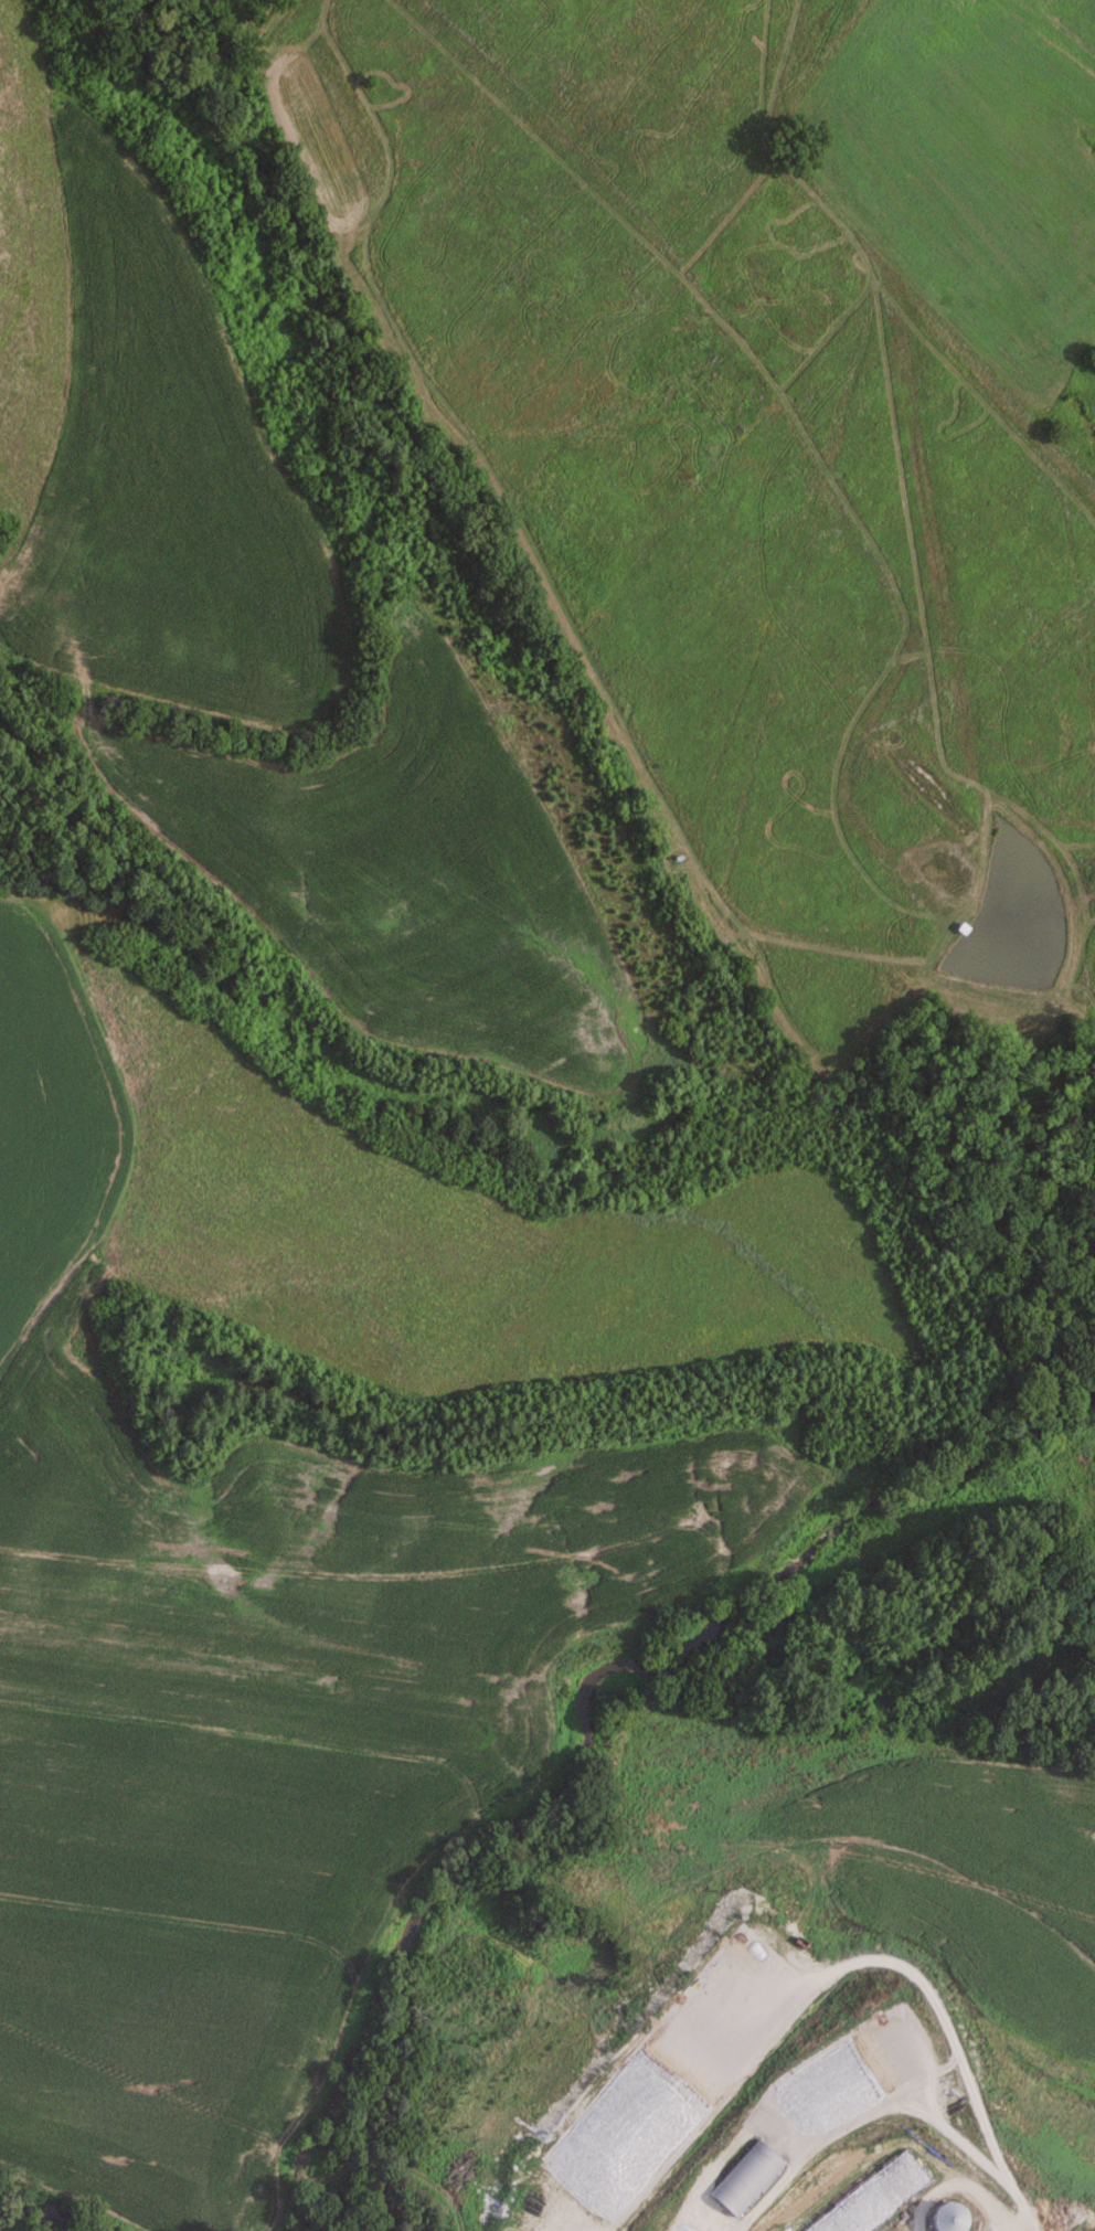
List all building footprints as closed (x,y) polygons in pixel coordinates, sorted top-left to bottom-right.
[(783,2166),(754,2141),(706,2197),(734,2222),(783,2166)] [(930,2183),(904,2150),(802,2230),(869,2230),(930,2183)] [(955,2205),(930,2205),(930,2230),(955,2230),(955,2205)]
